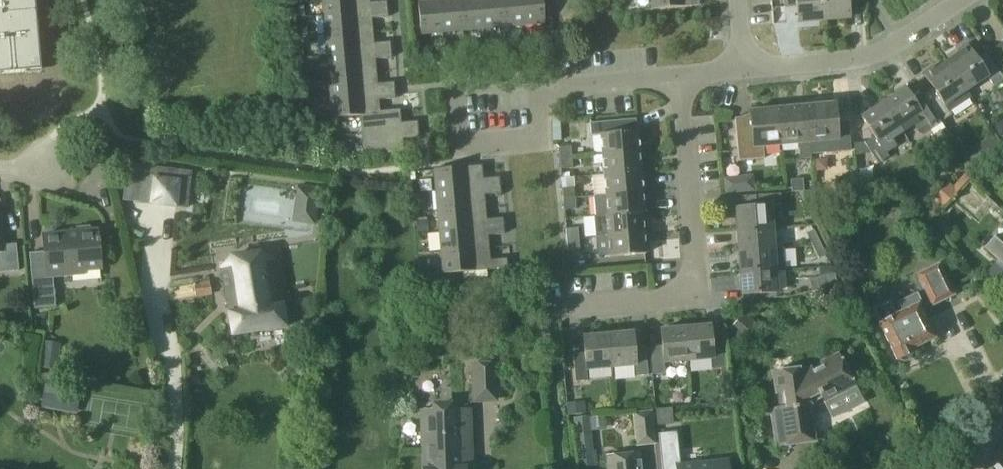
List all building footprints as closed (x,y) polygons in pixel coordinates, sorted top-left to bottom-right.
[(26,72),(25,66),(40,65),(34,0),(0,0),(0,74),(26,72)] [(322,16),(387,10),(386,3),(369,4),(369,0),(321,0),(322,16)] [(420,36),(441,34),(438,0),(416,0),(420,36)] [(441,34),(461,32),(458,0),(438,0),(441,34)] [(461,32),(482,30),(479,0),(458,0),(461,32)] [(482,30),(502,28),(499,0),(479,0),(482,30)] [(523,26),(520,0),(499,0),(502,28),(523,26)] [(541,0),(520,0),(523,26),(544,24),(541,0)] [(698,6),(698,0),(650,0),(651,10),(698,6)] [(783,9),(796,8),(797,24),(823,21),(821,0),(782,0),(783,9)] [(823,21),(848,19),(846,3),(859,2),(859,0),(821,0),(823,21)] [(387,19),(387,10),(322,16),(324,36),(372,32),(371,20),(387,19)] [(373,45),(372,32),(324,36),(326,57),(390,51),(390,44),(373,45)] [(988,51),(1002,73),(1002,51),(999,44),(988,51)] [(945,61),(965,90),(987,76),(994,86),(1002,79),(985,53),(976,59),(967,46),(945,61)] [(391,60),(390,51),(326,57),(328,77),(375,73),(374,61),(391,60)] [(933,88),(923,95),(927,101),(942,122),(951,116),(949,113),(971,98),(965,90),(945,61),(924,75),(933,88)] [(376,86),(375,73),(328,77),(330,98),(393,92),(393,84),(376,86)] [(907,91),(884,105),(902,132),(914,125),(917,130),(919,134),(923,135),(942,122),(927,101),(917,108),(907,91)] [(394,101),(393,92),(330,98),(332,118),(359,116),(379,114),(379,113),(378,102),(394,101)] [(809,143),(810,155),(850,152),(847,123),(834,124),(832,105),(805,107),(809,142),(809,143)] [(884,105),(862,117),(874,136),(865,143),(878,163),(888,156),(885,151),(895,144),(892,139),(902,132),(884,105)] [(809,142),(805,107),(777,110),(780,146),(797,144),(799,160),(809,159),(808,143),(809,143),(809,142)] [(777,110),(749,112),(750,124),(742,125),(739,119),(734,119),(737,162),(763,160),(762,147),(780,146),(777,110)] [(379,114),(359,116),(361,136),(417,131),(416,123),(400,124),(399,111),(379,113),(379,114)] [(625,133),(624,121),(590,124),(591,136),(600,135),(601,155),(639,153),(637,132),(625,133)] [(363,157),(403,154),(401,140),(417,139),(417,131),(361,136),(363,157)] [(570,147),(558,148),(558,159),(571,158),(570,147)] [(639,153),(601,155),(603,176),(641,173),(639,153)] [(559,170),(572,169),(571,158),(558,159),(559,170)] [(191,171),(143,165),(139,203),(175,207),(177,187),(189,188),(191,171)] [(481,167),(433,171),(435,192),(500,187),(499,179),(482,180),(481,167)] [(603,176),(605,196),(642,193),(641,173),(603,176)] [(725,175),(726,192),(756,191),(755,173),(725,175)] [(802,180),(790,181),(791,193),(803,192),(802,180)] [(949,182),(942,191),(949,202),(959,191),(949,182)] [(500,187),(435,192),(437,213),(485,208),(484,196),(500,194),(500,187)] [(574,188),(561,189),(562,199),(575,198),(574,188)] [(318,192),(298,190),(296,201),(316,204),(318,192)] [(942,191),(933,201),(942,209),(949,202),(942,191)] [(595,217),(593,217),(644,213),(642,193),(605,196),(594,197),(595,217)] [(733,209),(735,231),(771,228),(770,207),(780,206),(779,194),(753,196),(754,207),(733,209)] [(563,211),(576,210),(575,198),(562,199),(563,211)] [(437,213),(439,233),(503,227),(502,219),(486,220),(485,208),(437,213)] [(606,237),(607,238),(644,235),(642,215),(644,215),(644,213),(593,217),(595,238),(606,237)] [(43,253),(28,254),(32,310),(54,308),(51,277),(70,276),(70,272),(100,270),(97,232),(93,232),(92,228),(89,226),(77,227),(75,229),(75,234),(42,236),(43,253)] [(440,253),(488,249),(487,237),(504,235),(503,227),(439,233),(440,253)] [(773,250),(771,228),(735,231),(737,252),(773,250)] [(565,230),(566,242),(578,241),(577,229),(565,230)] [(608,258),(645,255),(644,235),(607,238),(608,258)] [(994,237),(984,248),(1002,266),(1002,246),(994,237)] [(567,251),(579,250),(578,241),(566,242),(567,251)] [(15,246),(0,247),(0,274),(17,273),(15,246)] [(506,269),(505,260),(489,261),(488,249),(440,253),(442,274),(506,269)] [(773,250),(737,252),(738,273),(775,271),(773,250)] [(274,261),(220,270),(232,338),(286,328),(274,261)] [(939,263),(926,270),(942,302),(955,296),(939,263)] [(916,275),(932,307),(942,302),(926,270),(916,275)] [(776,292),(775,271),(738,273),(740,295),(776,292)] [(808,280),(811,292),(837,285),(834,273),(808,280)] [(890,300),(872,309),(878,323),(896,360),(899,358),(904,362),(909,359),(911,353),(912,352),(911,350),(934,338),(933,336),(934,335),(934,334),(934,332),(934,331),(934,330),(934,329),(933,328),(932,326),(931,325),(930,324),(928,323),(926,323),(917,305),(921,303),(916,293),(897,302),(901,312),(896,315),(890,300)] [(756,324),(743,313),(729,330),(741,341),(756,324)] [(710,343),(709,327),(684,329),(687,362),(711,360),(712,370),(725,369),(723,342),(710,343)] [(652,376),(664,375),(663,364),(687,362),(684,329),(660,331),(661,346),(649,347),(652,376)] [(615,380),(635,378),(635,377),(647,376),(644,348),(633,349),(631,333),(607,335),(610,369),(614,369),(615,380)] [(574,383),(587,382),(586,371),(610,369),(607,335),(582,338),(584,354),(572,355),(574,383)] [(57,370),(61,344),(44,342),(41,368),(57,370)] [(472,401),(495,400),(495,388),(504,388),(503,351),(489,351),(490,364),(471,364),(472,401)] [(853,387),(837,355),(806,371),(806,369),(772,373),(777,409),(771,412),(776,447),(813,442),(808,410),(853,387)] [(43,410),(77,416),(81,391),(47,385),(43,410)] [(567,416),(569,416),(586,414),(584,402),(566,404),(567,416)] [(467,411),(421,412),(423,468),(464,468),(464,455),(469,455),(467,411)] [(652,444),(648,412),(632,414),(635,446),(652,444)] [(573,419),(577,450),(593,448),(589,417),(573,419)] [(657,433),(660,468),(725,468),(724,461),(679,466),(675,431),(657,433)] [(638,454),(606,457),(607,468),(639,468),(638,454)]
